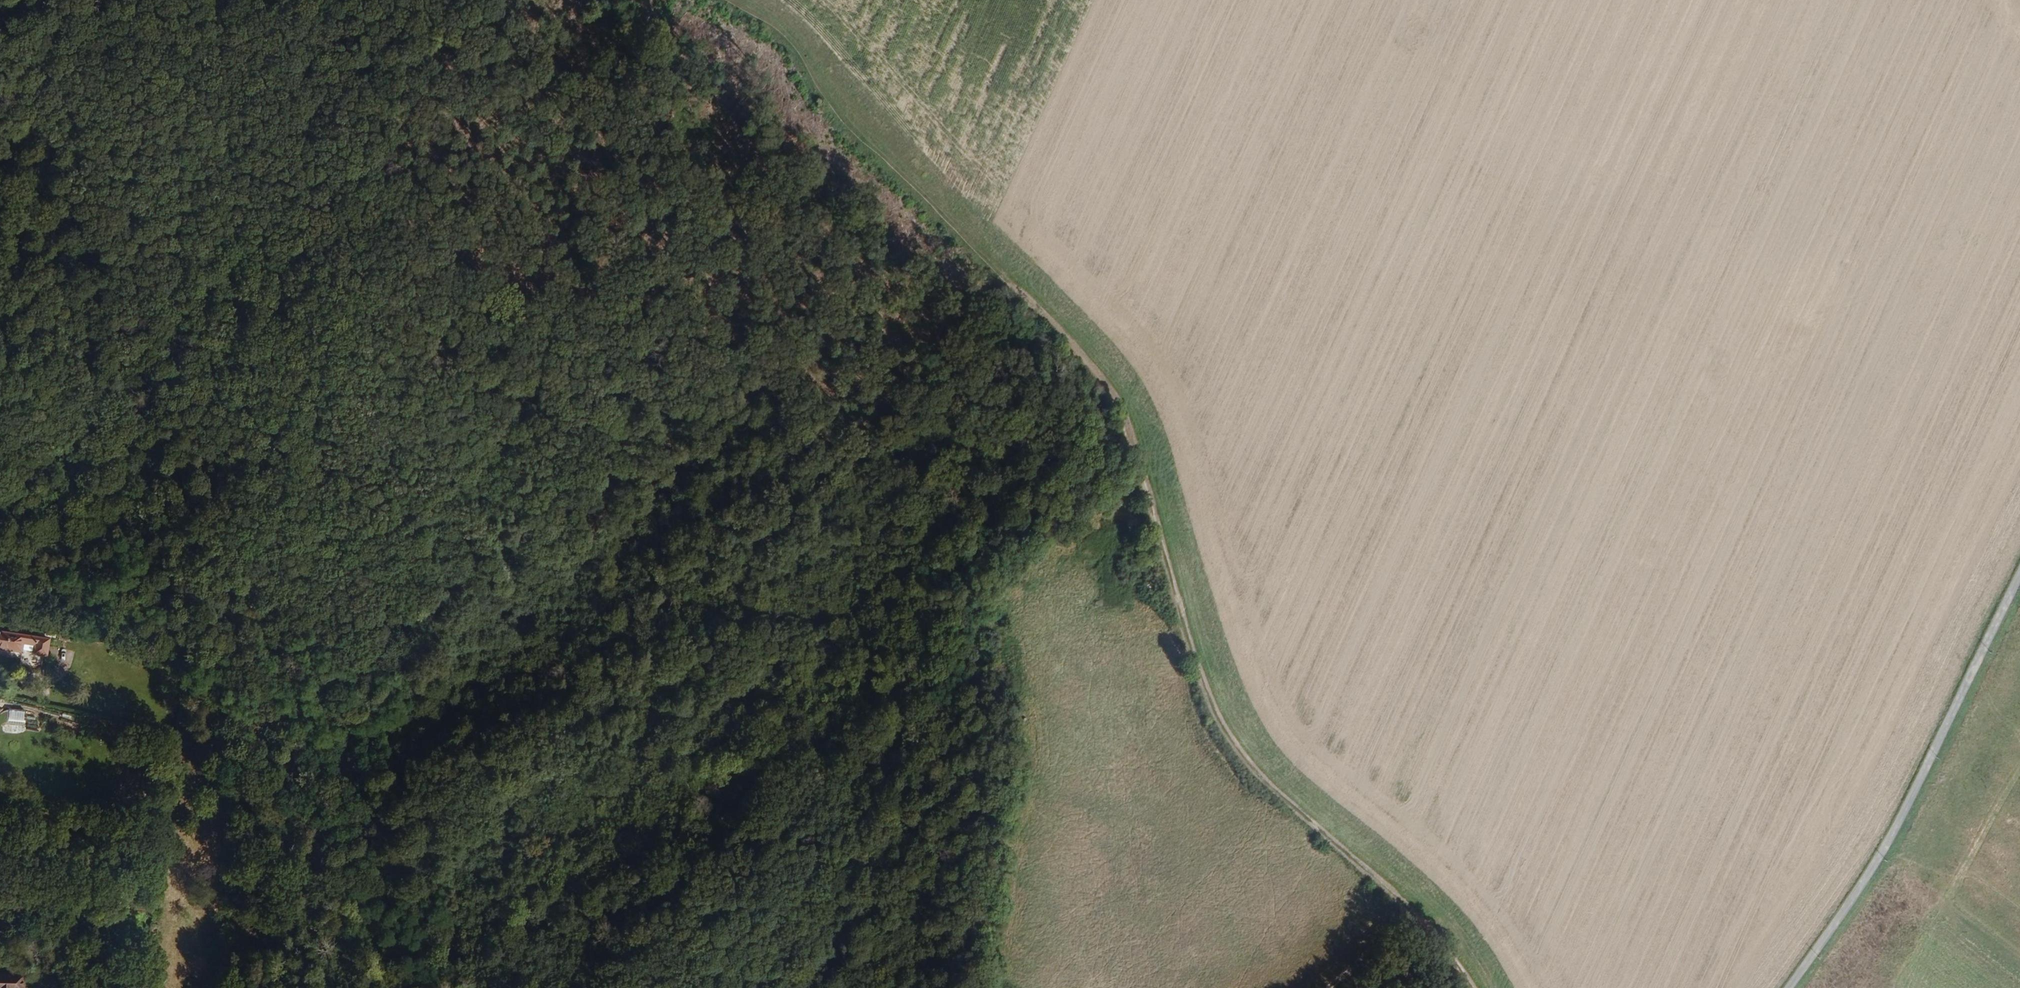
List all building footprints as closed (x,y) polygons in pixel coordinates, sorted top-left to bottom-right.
[(52,639),(0,629),(0,647),(23,652),(24,649),(36,651),(35,655),(48,657),(52,639)] [(23,723),(23,711),(7,710),(7,722),(23,723)] [(22,962),(0,962),(0,984),(14,984),(14,978),(22,978),(22,962)]
